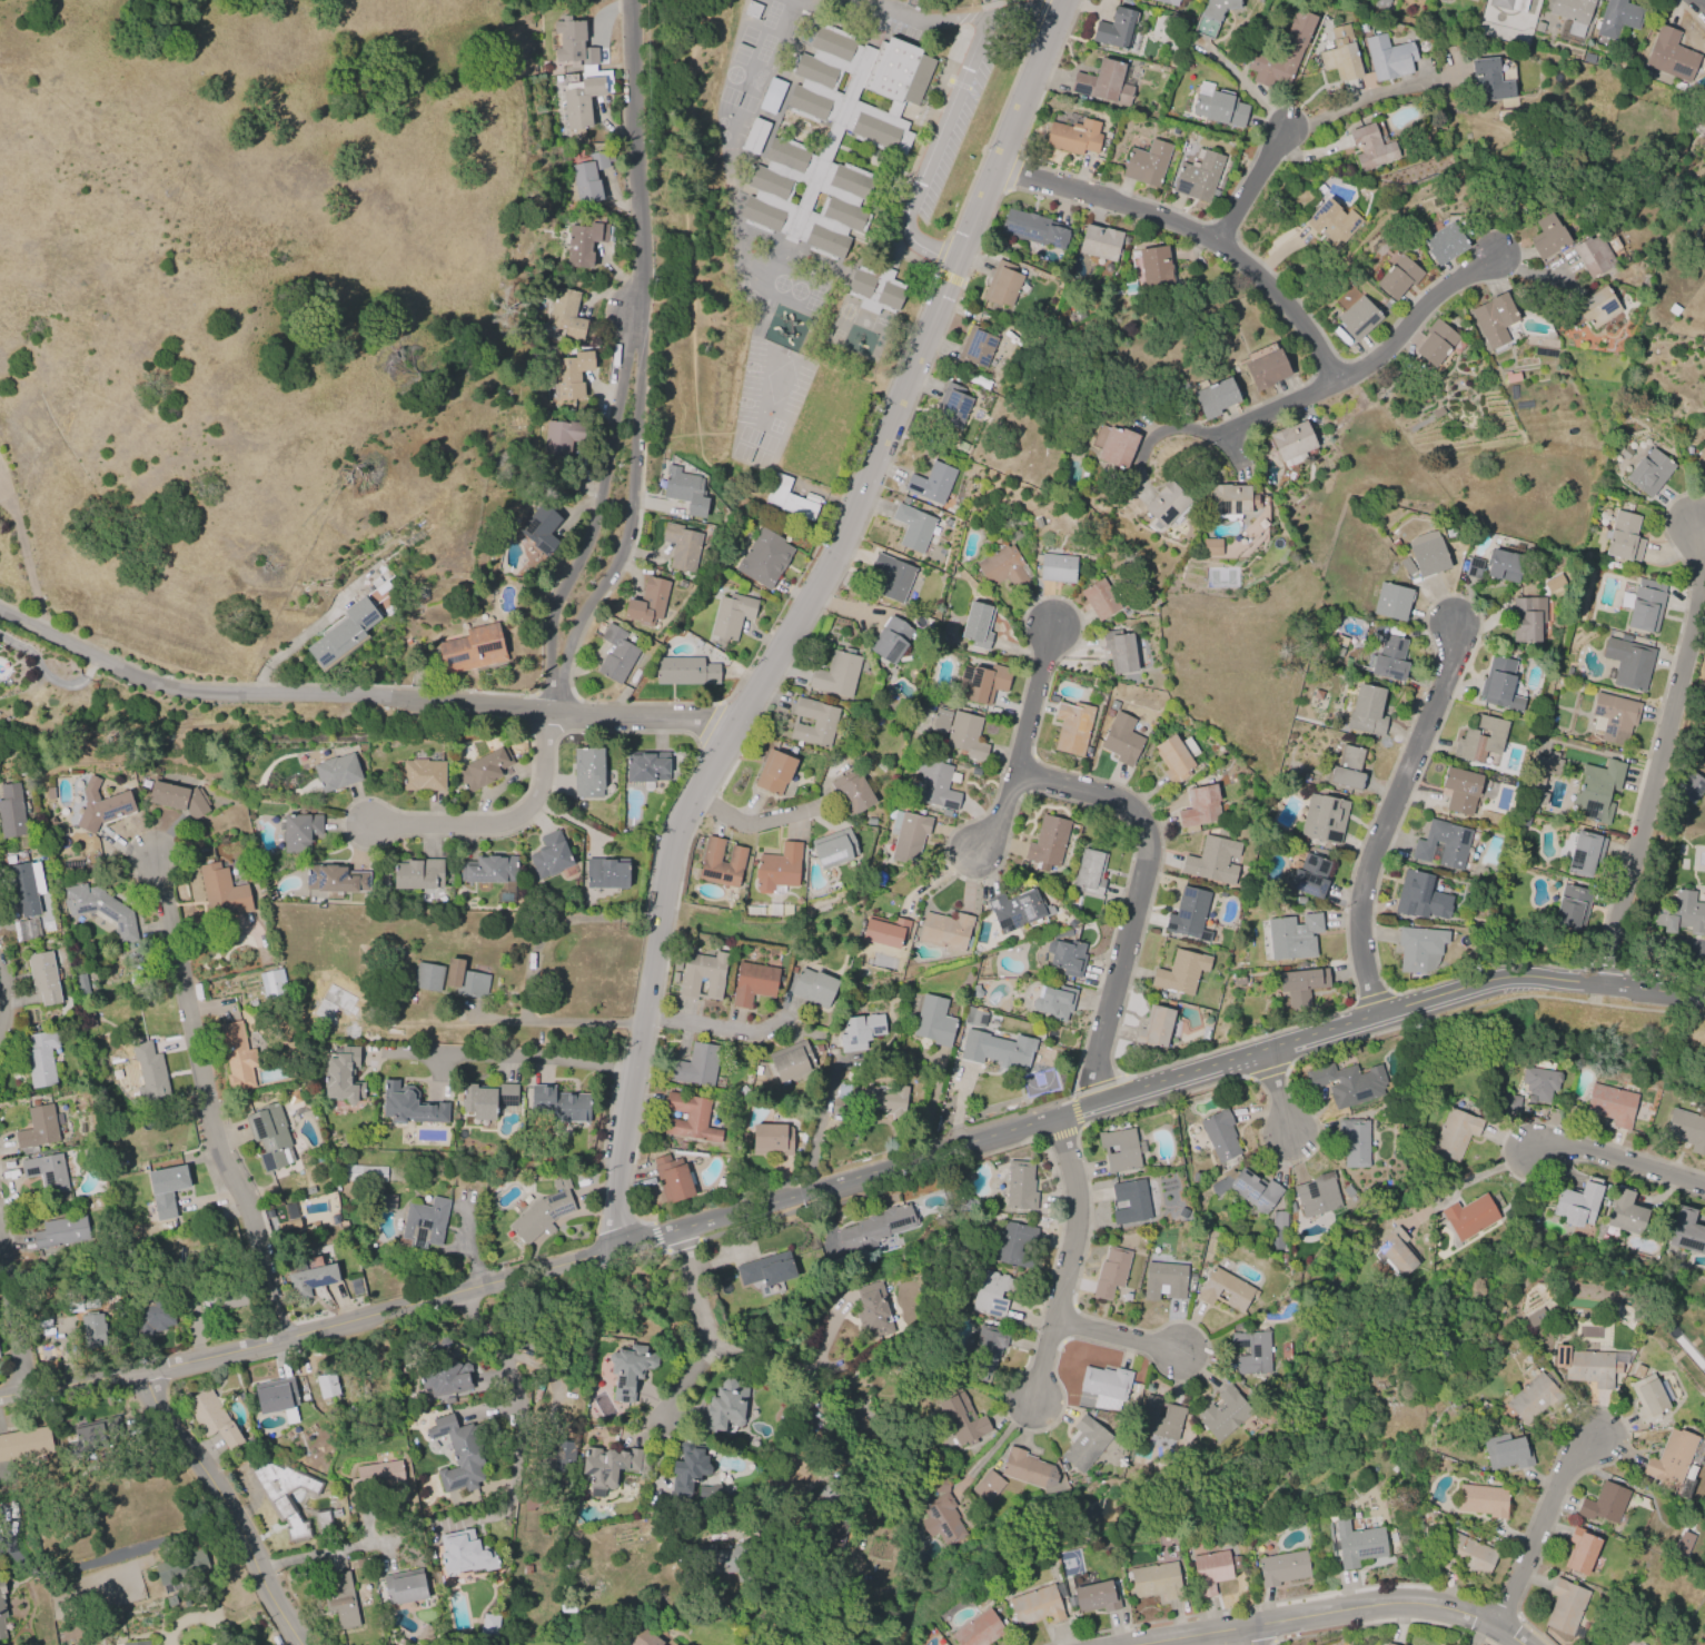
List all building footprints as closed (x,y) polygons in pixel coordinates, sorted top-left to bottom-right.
[(761,6),(756,19),(742,13),(747,0),(761,6)] [(1192,31),(1206,0),(1239,0),(1240,8),(1223,10),(1212,39),(1192,31)] [(1372,8),(1375,0),(1389,0),(1387,11),(1372,8)] [(1488,4),(1489,0),(1528,0),(1525,12),(1510,9),(1509,11),(1488,4)] [(1547,12),(1551,0),(1594,0),(1582,38),(1566,33),(1570,20),(1547,12)] [(1595,34),(1607,0),(1626,0),(1625,2),(1645,9),(1638,30),(1622,24),(1616,41),(1595,34)] [(1114,6),(1134,11),(1129,32),(1132,33),(1128,51),(1090,40),(1096,21),(1109,24),(1114,6)] [(1287,86),(1272,79),(1269,88),(1251,81),(1255,72),(1246,69),(1252,52),(1262,57),(1263,54),(1281,62),(1287,48),(1283,47),(1287,39),(1283,38),(1293,16),(1291,12),(1293,8),(1299,6),(1303,8),(1305,11),(1317,17),(1287,86)] [(1535,30),(1537,21),(1544,23),(1542,32),(1535,30)] [(584,22),(554,22),(554,66),(597,65),(596,49),(584,49),(584,22)] [(817,123),(787,110),(790,108),(785,106),(793,83),(799,86),(802,78),(792,73),(792,71),(790,70),(796,53),(799,54),(800,52),(811,57),(814,49),(810,47),(819,26),(823,28),(824,23),(853,36),(852,39),(856,41),(855,44),(862,47),(863,44),(875,49),(880,40),(885,43),(889,36),(921,50),(920,53),(935,60),(916,106),(904,100),(896,118),(909,122),(905,130),(913,133),(904,155),(884,147),(883,150),(853,138),(855,135),(843,129),(830,161),(841,166),(842,162),(871,174),(870,177),(874,179),(865,201),(860,199),(858,207),(868,211),(859,232),(849,228),(845,236),(851,238),(842,259),(837,257),(836,261),(806,249),(809,245),(797,240),(796,245),(783,239),(784,235),(773,230),(772,234),(743,222),(744,219),(740,217),(749,195),(754,197),(757,189),(745,185),(745,182),(743,181),(750,165),(754,166),(754,163),(765,168),(769,160),(763,158),(772,137),(776,139),(777,136),(806,148),(805,151),(810,153),(816,157),(831,121),(824,119),(823,121),(819,120),(817,123)] [(1348,23),(1361,76),(1342,81),(1342,80),(1339,81),(1336,68),(1324,71),(1319,52),(1334,49),(1331,40),(1334,39),(1330,29),(1348,23)] [(1358,33),(1356,26),(1364,23),(1366,31),(1358,33)] [(1644,65),(1659,24),(1679,32),(1674,46),(1699,56),(1689,82),(1644,65)] [(1385,32),(1389,48),(1412,41),(1417,60),(1409,62),(1411,72),(1376,82),(1364,38),(1385,32)] [(1585,53),(1595,56),(1593,65),(1583,62),(1585,53)] [(1100,57),(1124,63),(1119,83),(1133,87),(1129,107),(1069,90),(1074,71),(1094,77),(1100,57)] [(1469,60),(1497,57),(1499,82),(1513,81),(1514,98),(1475,101),(1474,85),(1478,85),(1477,77),(1471,78),(1469,60)] [(612,95),(611,71),(581,72),(582,89),(563,90),(565,132),(591,131),(588,96),(612,95)] [(756,108),(770,77),(786,83),(773,115),(756,108)] [(1674,81),(1685,85),(1683,91),(1673,88),(1674,81)] [(1210,90),(1238,98),(1237,102),(1249,106),(1242,128),(1226,123),(1226,125),(1203,119),(1203,117),(1191,113),(1197,93),(1209,96),(1210,90)] [(1696,122),(1704,112),(1704,130),(1696,122)] [(740,148),(753,117),(770,123),(756,155),(740,148)] [(1050,121),(1071,127),(1072,122),(1081,125),(1083,118),(1100,122),(1098,133),(1102,135),(1097,153),(1083,149),(1081,156),(1043,146),(1050,121)] [(1346,131),(1372,121),(1378,137),(1379,137),(1382,145),(1395,140),(1400,158),(1360,172),(1355,155),(1361,152),(1358,146),(1352,148),(1346,131)] [(1150,138),(1172,145),(1158,189),(1120,177),(1129,147),(1146,152),(1150,138)] [(1170,191),(1180,162),(1182,163),(1183,159),(1195,163),(1199,150),(1202,151),(1202,150),(1223,157),(1212,189),(1219,191),(1217,197),(1210,195),(1208,204),(1170,191)] [(571,165),(576,200),(597,197),(594,171),(606,169),(605,159),(571,165)] [(1303,222),(1327,197),(1340,208),(1339,210),(1345,215),(1349,209),(1362,220),(1334,252),(1320,241),(1326,236),(1320,230),(1321,229),(1318,226),(1314,231),(1303,222)] [(1007,208),(1027,214),(1028,211),(1037,215),(1037,216),(1055,220),(1054,227),(1068,230),(1063,249),(1000,232),(1007,208)] [(1568,242),(1538,260),(1528,244),(1530,242),(1528,239),(1539,231),(1534,221),(1548,212),(1558,227),(1559,227),(1568,242)] [(1468,246),(1436,266),(1426,250),(1429,248),(1423,239),(1451,220),(1468,246)] [(1116,262),(1077,252),(1083,224),(1122,232),(1116,262)] [(591,244),(606,244),(606,227),(567,226),(566,270),(589,271),(591,244)] [(1589,280),(1570,248),(1587,237),(1589,240),(1599,234),(1617,264),(1589,280)] [(1138,249),(1166,245),(1169,265),(1171,265),(1174,284),(1143,288),(1138,249)] [(1375,285),(1400,254),(1425,272),(1415,286),(1410,283),(1396,301),(1375,285)] [(998,259),(1015,266),(1013,271),(1023,276),(1010,308),(1001,304),(1000,306),(981,298),(998,259)] [(875,315),(856,307),(859,300),(845,295),(847,290),(844,289),(853,267),(855,268),(858,265),(871,270),(874,264),(894,271),(891,279),(903,285),(902,288),(904,289),(903,291),(906,293),(899,311),(894,310),(893,314),(879,308),(875,315)] [(1336,318),(1345,310),(1335,300),(1351,285),(1381,318),(1355,343),(1341,329),(1345,326),(1336,318)] [(1573,306),(1604,286),(1620,310),(1592,330),(1586,321),(1584,324),(1573,306)] [(546,334),(582,341),(585,323),(573,320),(578,295),(556,289),(546,334)] [(1490,351),(1470,310),(1488,303),(1487,300),(1504,293),(1514,313),(1517,311),(1520,319),(1503,328),(1509,341),(1490,351)] [(1672,304),(1679,309),(1675,316),(1666,310),(1672,304)] [(1433,369),(1412,351),(1429,333),(1426,329),(1436,318),(1459,337),(1433,369)] [(970,324),(991,333),(990,335),(998,338),(984,370),(977,367),(974,370),(954,363),(970,324)] [(1346,345),(1331,330),(1336,326),(1350,340),(1346,345)] [(1290,375),(1272,383),(1272,385),(1256,393),(1243,364),(1278,348),(1290,375)] [(592,351),(593,370),(579,371),(579,381),(583,381),(583,397),(551,398),(549,371),(557,371),(556,359),(576,358),(576,351),(592,351)] [(983,388),(962,379),(967,370),(988,379),(983,388)] [(1520,380),(1506,384),(1504,374),(1508,373),(1509,375),(1518,373),(1520,380)] [(1191,394),(1229,377),(1239,400),(1217,410),(1219,415),(1203,423),(1191,394)] [(972,398),(960,429),(935,420),(939,413),(935,410),(946,381),(967,389),(964,395),(972,398)] [(586,423),(583,442),(573,440),(569,460),(543,456),(547,420),(568,424),(568,420),(586,423)] [(1268,434),(1286,426),(1287,428),(1305,420),(1316,447),(1301,453),(1305,459),(1291,465),(1289,458),(1280,462),(1268,434)] [(1097,458),(1100,449),(1090,445),(1099,424),(1108,428),(1109,426),(1119,429),(1119,428),(1139,436),(1124,468),(1119,466),(1118,467),(1097,458)] [(1702,443),(1704,444),(1704,477),(1691,470),(1702,443)] [(1652,447),(1675,465),(1647,498),(1623,478),(1640,457),(1643,458),(1652,447)] [(956,470),(942,505),(903,489),(910,473),(925,479),(933,460),(956,470)] [(680,473),(700,476),(700,478),(703,479),(701,490),(704,490),(703,497),(708,497),(704,518),(686,515),(688,502),(661,497),(667,465),(681,467),(680,473)] [(763,504),(775,473),(792,478),(786,493),(819,506),(813,522),(780,509),(780,511),(763,504)] [(1190,501),(1162,528),(1160,526),(1158,529),(1151,524),(1154,521),(1142,508),(1156,494),(1156,493),(1169,479),(1190,501)] [(1210,485),(1229,484),(1229,485),(1249,485),(1249,492),(1260,492),(1260,508),(1253,508),(1253,512),(1250,512),(1250,514),(1240,514),(1240,518),(1233,518),(1233,519),(1227,521),(1227,518),(1217,518),(1217,515),(1211,515),(1210,485)] [(896,502),(936,518),(922,554),(898,544),(906,525),(890,518),(896,502)] [(518,531),(541,503),(562,519),(548,534),(558,542),(545,557),(532,545),(534,543),(518,531)] [(1616,511),(1640,517),(1635,537),(1644,539),(1638,562),(1630,559),(1629,562),(1604,555),(1616,511)] [(702,534),(693,573),(667,568),(673,544),(661,542),(665,522),(683,526),(682,529),(702,534)] [(734,569),(741,558),(742,558),(761,526),(784,539),(783,542),(794,548),(770,591),(734,569)] [(1418,578),(1408,547),(1409,547),(1408,543),(1412,537),(1430,532),(1436,532),(1438,536),(1439,536),(1449,568),(1418,578)] [(1202,538),(1221,538),(1220,556),(1202,556),(1202,538)] [(974,564),(1005,545),(1008,547),(1012,544),(1023,565),(1020,567),(1028,581),(1012,589),(1005,577),(989,588),(974,564)] [(1517,584),(1485,575),(1488,565),(1485,565),(1489,549),(1491,551),(1491,549),(1509,554),(1510,553),(1524,556),(1517,584)] [(876,553),(915,568),(901,604),(879,595),(886,575),(871,568),(876,553)] [(1073,584),(1039,581),(1041,553),(1077,557),(1073,584)] [(1478,578),(1465,575),(1469,557),(1483,561),(1478,578)] [(651,627),(637,623),(637,621),(622,617),(626,598),(640,602),(646,575),(670,581),(660,620),(653,618),(651,627)] [(1080,591),(1102,577),(1121,608),(1098,622),(1080,591)] [(1635,585),(1637,585),(1638,577),(1666,584),(1664,592),(1665,593),(1655,632),(1649,631),(1648,633),(1625,626),(1635,585)] [(390,588),(378,596),(374,591),(386,582),(390,588)] [(1402,622),(1372,614),(1380,582),(1411,589),(1402,622)] [(710,635),(720,596),(728,598),(730,593),(757,601),(752,621),(742,617),(735,642),(710,635)] [(366,636),(321,670),(306,648),(348,617),(344,612),(364,596),(380,618),(363,632),(366,636)] [(1513,642),(1513,597),(1545,597),(1546,634),(1538,634),(1538,641),(1513,642)] [(994,607),(988,633),(991,633),(987,651),(969,646),(971,640),(960,637),(969,601),(994,607)] [(890,615),(913,631),(904,643),(906,645),(893,665),(869,648),(890,615)] [(506,661),(444,674),(437,643),(466,636),(465,628),(497,622),(506,661)] [(641,651),(621,685),(596,672),(606,653),(608,655),(614,645),(601,638),(608,623),(626,633),(623,641),(641,651)] [(1132,633),(1137,672),(1112,675),(1110,657),(1106,657),(1102,631),(1127,628),(1128,633),(1132,633)] [(1384,633),(1407,638),(1401,662),(1407,663),(1402,683),(1369,674),(1375,654),(1378,655),(1384,633)] [(1337,634),(1347,640),(1345,645),(1334,641),(1337,634)] [(1655,650),(1644,693),(1612,685),(1617,661),(1602,657),(1606,637),(1618,641),(1620,634),(1630,636),(1629,643),(1655,650)] [(826,672),(831,651),(860,657),(850,698),(806,687),(811,668),(826,672)] [(1509,695),(1524,698),(1520,713),(1483,704),(1484,697),(1478,696),(1483,677),(1485,677),(1490,655),(1516,661),(1511,677),(1513,677),(1509,695)] [(656,657),(703,657),(703,664),(718,664),(718,684),(656,684),(656,657)] [(963,665),(972,667),(972,666),(990,671),(991,664),(1012,670),(1005,693),(994,690),(990,707),(981,705),(981,706),(954,698),(963,665)] [(1345,727),(1349,711),(1351,712),(1357,684),(1385,690),(1379,714),(1387,716),(1382,736),(1345,727)] [(1596,692),(1640,703),(1635,727),(1630,726),(1625,746),(1600,740),(1602,735),(1592,733),(1596,716),(1590,714),(1596,692)] [(795,696),(839,708),(827,749),(789,737),(794,714),(791,713),(795,696)] [(1093,707),(1081,757),(1052,750),(1060,721),(1053,720),(1058,702),(1065,704),(1065,705),(1072,706),(1073,702),(1093,707)] [(931,730),(935,708),(951,712),(945,733),(931,730)] [(944,746),(954,710),(981,717),(975,742),(988,745),(983,762),(965,757),(967,752),(944,746)] [(1099,749),(1117,711),(1136,720),(1129,732),(1144,739),(1131,767),(1114,760),(1117,756),(1099,749)] [(1477,714),(1508,722),(1499,755),(1486,751),(1483,763),(1451,755),(1456,737),(1461,740),(1465,727),(1473,730),(1477,714)] [(1167,770),(1152,747),(1173,734),(1179,742),(1188,736),(1199,753),(1190,759),(1195,765),(1187,770),(1190,774),(1171,785),(1162,772),(1167,770)] [(1328,783),(1332,766),(1337,767),(1342,744),(1364,750),(1358,773),(1362,774),(1359,790),(1328,783)] [(467,794),(456,772),(465,766),(464,765),(500,746),(500,749),(505,746),(513,763),(500,770),(504,775),(467,794)] [(603,749),(603,790),(602,790),(602,797),(573,797),(573,749),(603,749)] [(796,760),(786,784),(784,783),(779,796),(753,785),(769,749),(796,760)] [(321,793),(313,765),(321,762),(320,761),(335,756),(335,757),(353,752),(361,780),(321,793)] [(668,752),(668,780),(652,780),(652,789),(650,791),(646,791),(643,789),(643,782),(626,782),(626,755),(640,755),(640,754),(654,754),(654,752),(668,752)] [(956,811),(914,800),(922,773),(912,771),(916,756),(953,765),(946,790),(961,793),(956,811)] [(1607,825),(1586,820),(1586,817),(1576,815),(1578,806),(1570,804),(1573,793),(1576,794),(1580,775),(1579,775),(1582,764),(1604,770),(1606,759),(1625,763),(1617,792),(1612,790),(1608,803),(1613,804),(1607,825)] [(444,791),(403,790),(403,761),(412,761),(412,760),(426,760),(426,761),(445,761),(444,791)] [(1446,766),(1481,776),(1470,816),(1446,810),(1450,792),(1440,789),(1446,766)] [(829,783),(855,769),(875,802),(849,817),(829,783)] [(1687,770),(1704,783),(1704,787),(1692,805),(1672,791),(1687,770)] [(136,811),(98,824),(93,834),(75,825),(86,801),(81,790),(89,774),(100,780),(96,790),(99,800),(128,790),(136,811)] [(195,786),(196,789),(198,787),(209,804),(207,805),(210,811),(192,822),(185,811),(148,802),(152,781),(189,790),(195,786)] [(1,841),(0,833),(0,800),(1,800),(0,792),(0,785),(19,782),(27,838),(1,841)] [(1216,784),(1219,801),(1217,802),(1220,821),(1198,824),(1199,830),(1183,833),(1183,828),(1178,829),(1174,811),(1189,809),(1186,790),(1216,784)] [(1338,845),(1299,835),(1309,793),(1320,795),(1320,794),(1349,802),(1338,845)] [(895,810),(932,819),(928,835),(924,835),(916,866),(890,860),(896,833),(890,832),(895,810)] [(1070,821),(1058,868),(1050,865),(1048,874),(1033,871),(1035,862),(1023,859),(1028,842),(1034,843),(1042,813),(1070,821)] [(321,815),(321,835),(313,835),(313,842),(309,842),(309,854),(284,854),(282,832),(278,832),(277,820),(284,820),(284,815),(321,815)] [(1424,842),(1429,819),(1471,830),(1460,872),(1410,859),(1415,840),(1424,842)] [(810,841),(847,828),(856,854),(851,856),(851,859),(820,870),(810,841)] [(537,880),(528,856),(538,852),(536,849),(543,846),(538,838),(557,830),(573,865),(537,880)] [(1566,872),(1576,831),(1605,838),(1594,880),(1566,872)] [(1183,854),(1198,859),(1205,834),(1240,843),(1237,858),(1229,855),(1227,863),(1238,866),(1232,885),(1179,871),(1183,854)] [(746,849),(737,888),(697,879),(707,836),(724,840),(720,862),(727,864),(732,845),(746,849)] [(801,843),(797,888),(784,886),(784,892),(780,895),(775,895),(772,891),(770,891),(770,894),(756,893),(756,891),(754,890),(754,884),(756,884),(756,880),(754,878),(755,870),(757,868),(759,854),(781,855),(782,841),(801,843)] [(1071,889),(1081,848),(1107,854),(1100,879),(1104,880),(1101,896),(1071,889)] [(1287,886),(1293,868),(1298,869),(1305,852),(1330,862),(1324,880),(1326,881),(1319,899),(1287,886)] [(516,856),(515,882),(514,882),(514,902),(496,902),(496,892),(503,892),(503,883),(459,882),(460,862),(476,862),(476,858),(486,859),(486,856),(497,856),(497,858),(505,858),(505,856),(516,856)] [(227,866),(231,888),(247,884),(252,910),(229,914),(229,913),(207,918),(204,904),(206,904),(198,865),(205,864),(204,860),(211,859),(211,862),(219,861),(220,868),(227,866)] [(443,889),(394,889),(394,859),(443,859),(443,889)] [(628,859),(627,888),(585,888),(586,859),(599,859),(599,860),(614,860),(614,859),(628,859)] [(38,862),(44,893),(36,894),(40,913),(21,918),(18,903),(13,903),(6,866),(30,862),(30,863),(38,862)] [(306,889),(306,864),(346,865),(346,871),(369,872),(368,891),(357,891),(357,892),(317,891),(317,889),(306,889)] [(1394,911),(1405,869),(1431,876),(1428,890),(1453,896),(1450,905),(1451,905),(1448,916),(1447,916),(1446,920),(1429,915),(1429,914),(1427,913),(1426,919),(1394,911)] [(66,918),(61,898),(63,898),(62,889),(85,883),(86,889),(102,885),(103,893),(132,912),(138,943),(117,948),(112,926),(92,915),(90,915),(89,912),(66,918)] [(1550,926),(1563,884),(1592,892),(1580,934),(1550,926)] [(1174,915),(1181,886),(1209,893),(1200,930),(1210,932),(1208,942),(1162,931),(1167,913),(1174,915)] [(1033,888),(1038,896),(1039,895),(1044,906),(1049,905),(1049,906),(1051,905),(1054,913),(1044,918),(1045,920),(1029,926),(1027,923),(1001,934),(990,910),(989,911),(984,900),(1002,892),(1005,900),(1033,888)] [(1694,902),(1704,903),(1704,928),(1703,937),(1688,934),(1689,929),(1674,926),(1674,935),(1661,934),(1662,925),(1654,925),(1656,913),(1659,913),(1661,908),(1669,909),(1671,899),(1674,899),(1675,890),(1695,892),(1694,902)] [(791,916),(746,914),(746,906),(763,908),(763,903),(792,904),(791,916)] [(916,940),(924,912),(953,920),(955,912),(972,916),(963,952),(916,940)] [(1259,920),(1292,915),(1293,925),(1302,924),(1301,914),(1320,912),(1322,932),(1309,934),(1310,937),(1314,935),(1316,957),(1296,959),(1296,957),(1263,960),(1259,920)] [(899,950),(860,940),(868,914),(890,921),(891,916),(910,921),(905,939),(902,938),(899,950)] [(41,937),(37,917),(12,922),(16,942),(41,937)] [(1399,972),(1401,947),(1397,947),(1398,926),(1448,931),(1447,944),(1441,944),(1440,955),(1439,955),(1439,957),(1439,959),(1438,960),(1438,962),(1437,963),(1436,964),(1436,967),(1435,968),(1434,969),(1431,970),(1430,970),(1428,971),(1426,972),(1424,972),(1424,974),(1399,972)] [(1086,955),(1080,980),(1061,975),(1063,969),(1049,964),(1051,955),(1045,949),(1047,942),(1051,940),(1069,944),(1070,940),(1084,944),(1082,954),(1086,955)] [(1169,972),(1174,948),(1211,958),(1207,971),(1199,970),(1192,998),(1179,994),(1177,1001),(1163,998),(1166,990),(1150,985),(1154,968),(1169,972)] [(51,951),(61,1002),(41,1005),(39,991),(32,992),(26,955),(51,951)] [(685,953),(714,958),(715,952),(727,953),(720,1001),(696,997),(695,1001),(678,998),(685,953)] [(485,999),(453,992),(454,987),(442,984),(447,957),(464,960),(462,970),(489,975),(485,999)] [(413,988),(417,962),(443,967),(438,992),(413,988)] [(738,962),(779,969),(773,998),(752,994),(750,1009),(731,1005),(738,962)] [(815,971),(839,981),(825,1010),(789,993),(801,967),(814,973),(815,971)] [(1329,988),(1308,990),(1310,1010),(1288,1012),(1286,992),(1278,992),(1278,984),(1271,984),(1270,973),(1327,968),(1329,988)] [(265,1000),(258,974),(282,969),(288,994),(265,1000)] [(85,973),(89,993),(78,994),(73,975),(85,973)] [(1077,990),(1071,1013),(1068,1013),(1064,1023),(1050,1019),(1051,1013),(1041,1011),(1040,1012),(1034,1011),(1034,1010),(1031,1007),(1033,999),(1037,997),(1040,998),(1042,984),(1058,989),(1059,985),(1077,990)] [(912,1035),(923,993),(946,1000),(942,1017),(955,1020),(949,1048),(932,1043),(933,1041),(912,1035)] [(1173,1011),(1164,1049),(1143,1043),(1144,1038),(1137,1035),(1139,1029),(1143,1030),(1149,1005),(1173,1011)] [(988,1012),(983,1029),(963,1023),(968,1007),(977,1009),(977,1010),(988,1012)] [(92,1012),(96,1027),(85,1029),(81,1014),(92,1012)] [(842,1018),(861,1015),(862,1017),(868,1015),(868,1014),(874,1014),(882,1013),(885,1033),(869,1037),(870,1041),(865,1041),(866,1050),(841,1053),(837,1034),(844,1033),(842,1018)] [(240,1020),(247,1050),(255,1048),(259,1066),(250,1068),(255,1087),(246,1089),(246,1092),(235,1094),(234,1091),(229,1092),(225,1074),(228,1074),(218,1025),(240,1020)] [(1025,1070),(988,1062),(987,1064),(959,1058),(967,1029),(989,1034),(989,1035),(1013,1042),(1015,1034),(1033,1039),(1025,1070)] [(50,1049),(56,1084),(31,1088),(24,1050),(30,1049),(27,1035),(56,1031),(58,1047),(50,1049)] [(150,1039),(153,1053),(160,1052),(170,1099),(141,1104),(138,1087),(141,1087),(137,1061),(135,1061),(130,1043),(150,1039)] [(766,1054),(804,1039),(814,1066),(809,1068),(810,1071),(779,1083),(766,1054)] [(718,1046),(712,1087),(668,1080),(672,1059),(687,1062),(691,1041),(718,1046)] [(340,1046),(359,1047),(358,1067),(354,1067),(353,1082),(364,1082),(363,1099),(356,1098),(356,1102),(353,1104),(347,1104),(345,1101),(345,1099),(326,1098),(326,1092),(325,1091),(325,1087),(323,1087),(324,1072),(326,1072),(326,1058),(335,1059),(335,1053),(340,1054),(340,1046)] [(1303,1072),(1331,1062),(1335,1071),(1355,1064),(1358,1074),(1368,1071),(1367,1068),(1379,1063),(1386,1083),(1382,1084),(1386,1093),(1335,1110),(1332,1103),(1331,1104),(1328,1093),(1329,1092),(1326,1083),(1309,1089),(1303,1072)] [(1558,1082),(1557,1092),(1550,1091),(1548,1104),(1534,1101),(1534,1103),(1526,1102),(1527,1096),(1528,1096),(1529,1091),(1525,1091),(1526,1084),(1520,1083),(1524,1067),(1559,1073),(1562,1076),(1560,1082),(1558,1082)] [(448,1102),(447,1122),(410,1121),(410,1120),(406,1120),(406,1123),(389,1122),(389,1117),(381,1117),(383,1079),(398,1080),(397,1088),(399,1089),(403,1086),(413,1086),(417,1092),(417,1101),(448,1102)] [(908,1087),(902,1119),(891,1118),(892,1113),(888,1113),(888,1112),(852,1106),(855,1087),(864,1088),(865,1082),(871,1083),(871,1087),(878,1088),(878,1086),(891,1088),(892,1084),(908,1087)] [(1592,1082),(1637,1094),(1630,1121),(1632,1121),(1629,1130),(1612,1126),(1614,1119),(1584,1111),(1592,1082)] [(496,1121),(473,1120),(474,1113),(462,1112),(463,1084),(475,1084),(475,1088),(497,1089),(497,1084),(517,1084),(517,1107),(496,1106),(496,1121)] [(554,1092),(588,1093),(587,1122),(551,1121),(551,1114),(531,1114),(532,1084),(554,1086),(554,1092)] [(665,1091),(711,1099),(705,1128),(721,1130),(718,1143),(662,1133),(665,1118),(684,1121),(685,1113),(662,1109),(665,1091)] [(1520,1097),(1517,1114),(1500,1111),(1504,1093),(1520,1097)] [(833,1098),(849,1100),(847,1116),(831,1113),(833,1098)] [(277,1102),(286,1127),(285,1128),(291,1147),(290,1147),(296,1161),(262,1172),(257,1155),(264,1152),(259,1141),(252,1143),(244,1117),(262,1110),(260,1107),(272,1102),(272,1103),(277,1102)] [(51,1104),(57,1132),(54,1132),(57,1141),(17,1148),(13,1131),(31,1128),(27,1109),(51,1104)] [(1429,1155),(1449,1107),(1484,1121),(1477,1137),(1469,1134),(1458,1162),(1449,1159),(1448,1162),(1429,1155)] [(1672,1108),(1704,1118),(1704,1157),(1689,1151),(1692,1144),(1663,1136),(1672,1108)] [(1218,1163),(1199,1121),(1226,1109),(1233,1124),(1230,1126),(1236,1138),(1233,1138),(1241,1153),(1218,1163)] [(1369,1167),(1344,1167),(1344,1150),(1341,1150),(1341,1138),(1338,1138),(1338,1120),(1368,1120),(1369,1167)] [(753,1124),(786,1124),(786,1127),(792,1127),(792,1156),(753,1155),(753,1124)] [(1104,1133),(1133,1128),(1137,1141),(1142,1140),(1144,1151),(1137,1153),(1140,1167),(1108,1173),(1102,1147),(1099,1147),(1097,1132),(1104,1131),(1104,1133)] [(61,1152),(69,1190),(68,1190),(69,1199),(46,1205),(39,1175),(23,1178),(20,1161),(61,1152)] [(680,1158),(682,1165),(684,1163),(694,1196),(688,1198),(690,1201),(666,1209),(653,1167),(654,1166),(652,1160),(667,1155),(670,1161),(680,1158)] [(1007,1207),(1009,1160),(1033,1161),(1032,1180),(1034,1180),(1033,1192),(1037,1192),(1035,1209),(1007,1207)] [(174,1216),(147,1221),(143,1202),(148,1201),(147,1195),(150,1195),(146,1172),(186,1163),(191,1189),(169,1193),(174,1216)] [(340,1166),(386,1167),(385,1182),(348,1181),(348,1189),(343,1189),(343,1182),(340,1181),(340,1166)] [(1242,1167),(1256,1177),(1257,1176),(1267,1183),(1269,1179),(1285,1190),(1278,1198),(1270,1209),(1267,1207),(1261,1215),(1253,1209),(1256,1207),(1230,1189),(1216,1198),(1208,1186),(1223,1177),(1222,1175),(1231,1170),(1237,1175),(1242,1167)] [(1303,1219),(1297,1195),(1295,1195),(1292,1187),(1308,1182),(1318,1175),(1332,1171),(1342,1207),(1303,1219)] [(507,1226),(539,1197),(541,1199),(555,1193),(549,1180),(566,1173),(572,1188),(567,1190),(576,1210),(555,1218),(549,1223),(555,1230),(548,1236),(543,1230),(525,1247),(507,1226)] [(1144,1178),(1151,1219),(1113,1225),(1111,1211),(1128,1208),(1127,1200),(1113,1202),(1111,1183),(1144,1178)] [(1558,1189),(1579,1196),(1584,1181),(1602,1187),(1590,1225),(1583,1222),(1580,1228),(1563,1222),(1564,1218),(1550,1215),(1558,1189)] [(1639,1235),(1606,1225),(1613,1203),(1608,1202),(1614,1187),(1633,1192),(1629,1205),(1647,1210),(1639,1235)] [(1440,1211),(1456,1202),(1459,1208),(1485,1192),(1500,1219),(1459,1243),(1440,1211)] [(395,1210),(377,1210),(378,1195),(395,1196),(395,1210)] [(400,1237),(408,1202),(429,1207),(433,1197),(449,1200),(439,1246),(426,1243),(425,1250),(400,1246),(403,1238),(400,1237)] [(909,1202),(915,1226),(888,1233),(889,1238),(875,1242),(876,1246),(861,1250),(860,1247),(843,1251),(836,1231),(856,1226),(856,1222),(868,1219),(866,1217),(874,1215),(874,1216),(880,1215),(880,1211),(884,1210),(884,1209),(894,1206),(894,1207),(909,1202)] [(1691,1223),(1704,1227),(1704,1243),(1702,1253),(1667,1245),(1673,1226),(1671,1225),(1676,1205),(1695,1210),(1691,1223)] [(1286,1210),(1285,1250),(1270,1249),(1271,1210),(1286,1210)] [(42,1221),(85,1213),(89,1239),(36,1249),(33,1232),(43,1230),(42,1221)] [(1032,1270),(995,1260),(1005,1221),(1022,1226),(1022,1225),(1038,1228),(1032,1246),(1038,1248),(1032,1270)] [(1390,1231),(1397,1226),(1408,1239),(1405,1242),(1420,1261),(1400,1278),(1385,1260),(1386,1259),(1377,1248),(1392,1235),(1390,1231)] [(1131,1251),(1122,1288),(1113,1286),(1109,1300),(1091,1296),(1096,1279),(1097,1279),(1101,1260),(1104,1261),(1109,1246),(1131,1251)] [(735,1267),(787,1250),(795,1277),(763,1287),(761,1279),(741,1286),(735,1267)] [(306,1270),(335,1264),(339,1281),(309,1288),(311,1297),(293,1301),(285,1262),(303,1259),(306,1270)] [(1187,1265),(1184,1298),(1166,1297),(1167,1285),(1158,1284),(1157,1300),(1142,1299),(1146,1262),(1187,1265)] [(1213,1266),(1255,1289),(1240,1312),(1215,1298),(1210,1306),(1196,1297),(1213,1266)] [(1003,1318),(971,1310),(978,1284),(972,1282),(975,1267),(1012,1276),(1009,1292),(1001,1290),(1000,1298),(1008,1300),(1003,1318)] [(853,1289),(880,1280),(886,1298),(883,1299),(890,1321),(892,1320),(894,1327),(885,1330),(886,1336),(873,1340),(870,1331),(862,1334),(854,1312),(860,1311),(858,1305),(859,1305),(853,1289)] [(245,1289),(222,1294),(225,1309),(248,1304),(245,1289)] [(175,1324),(165,1326),(166,1330),(152,1332),(152,1328),(137,1330),(132,1307),(170,1301),(175,1324)] [(1524,1318),(1531,1331),(1549,1322),(1542,1308),(1524,1318)] [(102,1314),(105,1346),(83,1348),(80,1315),(82,1315),(82,1314),(97,1311),(97,1314),(102,1314)] [(1001,1347),(998,1358),(995,1357),(991,1376),(985,1375),(984,1381),(975,1379),(978,1373),(967,1369),(980,1324),(1009,1331),(1004,1348),(1001,1347)] [(1236,1375),(1236,1356),(1248,1356),(1247,1348),(1231,1349),(1230,1334),(1269,1331),(1271,1374),(1236,1375)] [(429,1370),(440,1355),(432,1349),(442,1335),(450,1340),(444,1349),(453,1355),(450,1359),(458,1364),(466,1362),(469,1366),(470,1371),(468,1375),(472,1389),(430,1397),(429,1388),(420,1389),(417,1373),(429,1370)] [(633,1404),(612,1401),(614,1375),(609,1374),(611,1364),(607,1360),(607,1355),(611,1352),(616,1352),(616,1350),(627,1351),(628,1345),(645,1347),(644,1352),(653,1354),(656,1359),(656,1365),(651,1369),(646,1369),(643,1370),(642,1379),(635,1379),(633,1404)] [(1620,1352),(1620,1373),(1612,1373),(1612,1378),(1613,1378),(1613,1389),(1594,1388),(1594,1381),(1564,1380),(1564,1368),(1554,1367),(1555,1345),(1568,1346),(1568,1350),(1620,1352)] [(1079,1390),(1084,1366),(1101,1370),(1101,1368),(1113,1371),(1114,1367),(1132,1371),(1124,1404),(1121,1403),(1118,1414),(1092,1407),(1096,1395),(1079,1390)] [(1499,1408),(1539,1371),(1560,1394),(1525,1426),(1514,1414),(1509,1418),(1499,1408)] [(315,1377),(334,1373),(339,1395),(320,1399),(315,1377)] [(1653,1373),(1657,1383),(1663,1380),(1673,1399),(1666,1403),(1668,1406),(1658,1410),(1661,1416),(1644,1425),(1636,1408),(1640,1406),(1629,1385),(1653,1373)] [(254,1385),(293,1377),(298,1405),(291,1406),(291,1408),(260,1415),(254,1385)] [(746,1388),(743,1424),(740,1427),(735,1426),(732,1424),(724,1423),(723,1434),(701,1430),(705,1403),(708,1404),(708,1397),(714,1397),(715,1386),(720,1387),(721,1381),(725,1378),(732,1379),(734,1383),(734,1387),(746,1388)] [(1229,1384),(1253,1413),(1217,1443),(1198,1421),(1200,1419),(1197,1416),(1210,1404),(1213,1408),(1221,1401),(1216,1395),(1229,1384)] [(208,1388),(229,1421),(230,1421),(244,1441),(228,1451),(217,1434),(205,1440),(181,1405),(208,1388)] [(962,1391),(975,1419),(983,1415),(991,1430),(974,1438),(977,1443),(968,1447),(965,1441),(958,1446),(945,1420),(943,1420),(935,1404),(962,1391)] [(1138,1431),(1144,1405),(1143,1404),(1146,1395),(1160,1398),(1159,1401),(1187,1408),(1184,1415),(1183,1414),(1176,1441),(1138,1431)] [(432,1419),(450,1414),(456,1428),(469,1424),(482,1465),(479,1466),(484,1479),(475,1482),(477,1488),(465,1492),(464,1486),(443,1493),(436,1470),(444,1468),(445,1470),(457,1467),(456,1465),(455,1465),(450,1453),(453,1451),(446,1434),(427,1439),(424,1429),(434,1426),(432,1419)] [(1060,1456),(1079,1431),(1072,1426),(1082,1414),(1112,1437),(1082,1474),(1060,1456)] [(73,1429),(102,1421),(101,1419),(118,1416),(125,1445),(80,1455),(80,1459),(65,1463),(61,1447),(77,1444),(73,1429)] [(873,1420),(854,1421),(855,1440),(874,1439),(873,1420)] [(53,1453),(0,1462),(0,1435),(48,1427),(53,1453)] [(1697,1437),(1676,1493),(1673,1492),(1672,1495),(1655,1488),(1658,1479),(1642,1474),(1648,1455),(1655,1457),(1658,1447),(1661,1448),(1668,1428),(1678,1431),(1678,1429),(1697,1437)] [(1483,1439),(1508,1433),(1509,1440),(1521,1437),(1525,1446),(1528,1446),(1534,1465),(1517,1468),(1516,1464),(1490,1470),(1483,1439)] [(670,1458),(678,1459),(680,1450),(677,1450),(678,1443),(683,1438),(690,1439),(693,1444),(705,1445),(704,1455),(708,1455),(707,1465),(711,1468),(710,1474),(706,1476),(701,1475),(701,1484),(691,1483),(690,1498),(684,1497),(682,1507),(667,1505),(672,1478),(674,1478),(675,1471),(667,1470),(670,1458)] [(575,1443),(572,1470),(549,1467),(553,1439),(575,1443)] [(1053,1492),(999,1474),(1009,1446),(1025,1451),(1024,1454),(1037,1458),(1035,1460),(1053,1466),(1055,1471),(1055,1474),(1058,1475),(1053,1492)] [(602,1455),(603,1455),(604,1453),(606,1450),(612,1450),(613,1454),(618,1454),(618,1450),(628,1451),(628,1448),(641,1449),(641,1453),(648,1453),(646,1474),(637,1473),(637,1470),(618,1468),(616,1485),(613,1489),(609,1489),(608,1487),(604,1486),(603,1498),(589,1497),(591,1488),(588,1488),(589,1475),(581,1475),(584,1447),(599,1448),(599,1455),(602,1455)] [(279,1523),(246,1467),(262,1458),(280,1467),(282,1464),(323,1483),(316,1497),(298,1488),(286,1495),(297,1513),(296,1513),(301,1522),(307,1519),(308,1524),(306,1524),(307,1528),(308,1528),(310,1538),(289,1542),(287,1530),(288,1529),(282,1522),(279,1523)] [(354,1466),(358,1490),(404,1484),(400,1460),(354,1466)] [(971,1489),(989,1468),(1004,1482),(987,1503),(971,1489)] [(946,1492),(955,1506),(953,1507),(959,1517),(955,1519),(965,1534),(945,1546),(936,1532),(929,1537),(920,1523),(926,1518),(920,1507),(942,1493),(930,1493),(932,1476),(948,1477),(946,1492)] [(1593,1503),(1602,1480),(1629,1492),(1620,1513),(1627,1516),(1623,1526),(1616,1523),(1615,1525),(1593,1515),(1590,1520),(1575,1514),(1582,1498),(1593,1503)] [(1459,1484),(1508,1488),(1505,1519),(1489,1517),(1489,1514),(1457,1510),(1459,1484)] [(315,1512),(329,1509),(333,1530),(318,1533),(315,1512)] [(850,1524),(839,1560),(819,1555),(830,1518),(850,1524)] [(1334,1519),(1348,1518),(1350,1532),(1384,1526),(1387,1555),(1357,1559),(1358,1567),(1340,1569),(1338,1558),(1339,1558),(1334,1519)] [(1574,1525),(1582,1528),(1580,1532),(1600,1539),(1586,1576),(1563,1566),(1573,1543),(1567,1540),(1574,1525)] [(499,1568),(486,1572),(485,1568),(472,1572),(472,1569),(459,1572),(458,1568),(450,1570),(450,1569),(443,1570),(439,1553),(442,1552),(438,1535),(473,1528),(475,1539),(479,1538),(480,1547),(485,1546),(494,1553),(494,1556),(496,1556),(499,1568)] [(1685,1558),(1695,1536),(1682,1530),(1672,1552),(1685,1558)] [(1454,1533),(1497,1553),(1485,1579),(1454,1565),(1450,1572),(1439,1566),(1454,1533)] [(697,1545),(715,1544),(715,1550),(732,1548),(732,1546),(737,1546),(740,1575),(708,1577),(707,1564),(698,1565),(697,1545)] [(153,1564),(202,1548),(209,1569),(161,1586),(153,1564)] [(1190,1556),(1227,1549),(1231,1578),(1212,1582),(1215,1595),(1197,1597),(1190,1556)] [(1257,1558),(1307,1550),(1310,1577),(1278,1582),(1278,1586),(1261,1588),(1257,1558)] [(1129,1568),(1176,1562),(1180,1591),(1133,1598),(1129,1568)] [(427,1598),(393,1605),(393,1603),(388,1604),(383,1576),(422,1568),(427,1598)] [(347,1569),(359,1625),(338,1629),(334,1609),(325,1612),(321,1596),(334,1594),(329,1573),(347,1569)] [(1589,1592),(1572,1636),(1544,1625),(1555,1597),(1548,1594),(1556,1577),(1566,1582),(1565,1582),(1589,1592)] [(1072,1587),(1110,1579),(1112,1591),(1117,1589),(1121,1608),(1103,1613),(1102,1608),(1080,1614),(1079,1609),(1077,1609),(1072,1587)] [(1008,1598),(1052,1584),(1053,1586),(1061,1583),(1067,1597),(1059,1599),(1065,1618),(1050,1624),(1047,1617),(1018,1627),(1008,1598)] [(165,1597),(174,1595),(177,1604),(167,1607),(165,1597)] [(1005,1632),(986,1644),(958,1644),(950,1634),(989,1607),(1005,1632)] [(499,1615),(496,1639),(478,1637),(479,1626),(482,1626),(483,1614),(499,1615)] [(439,1632),(430,1644),(425,1644),(415,1638),(425,1623),(439,1632)] [(663,1643),(661,1644),(623,1644),(638,1624),(663,1643)]
